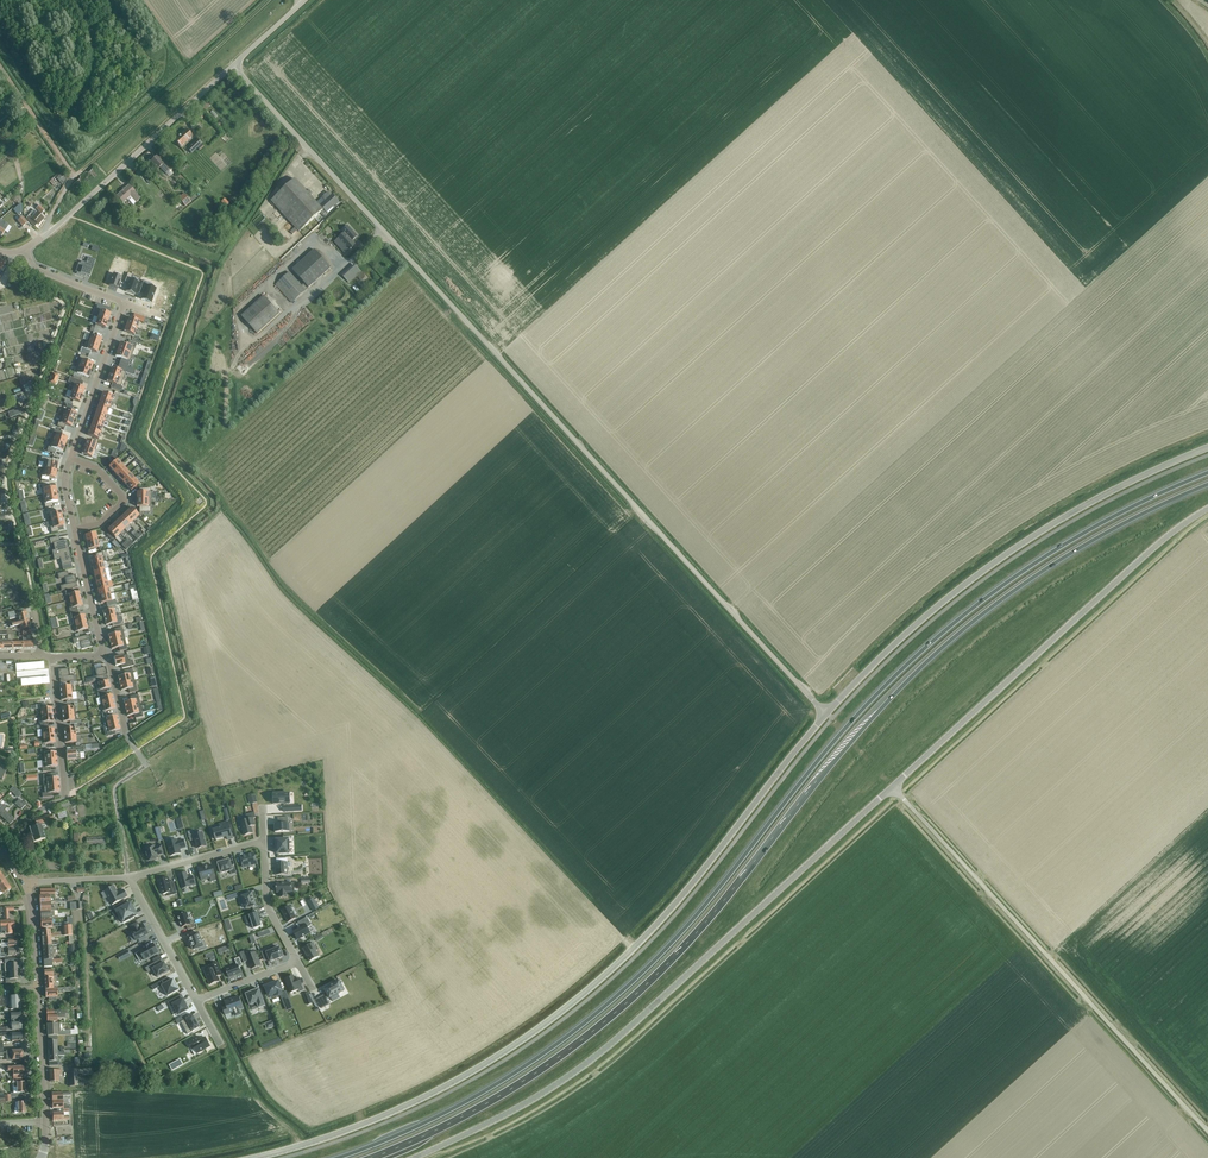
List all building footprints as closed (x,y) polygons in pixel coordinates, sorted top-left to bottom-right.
[(192,136),(190,134),(186,129),(173,141),(175,144),(176,143),(180,147),(192,136)] [(197,139),(187,149),(191,153),(197,147),(199,150),(204,146),(201,143),(197,139)] [(162,167),(161,168),(166,173),(172,167),(162,157),(159,160),(156,157),(150,162),(157,170),(161,166),(162,167)] [(62,173),(57,178),(59,181),(62,185),(65,182),(64,182),(67,178),(65,175),(64,176),(62,173)] [(294,179),(270,201),(295,228),(290,232),(293,235),(297,231),(299,232),(322,211),(294,179)] [(140,198),(135,192),(129,184),(116,196),(123,203),(127,199),(128,201),(129,200),(133,205),(135,202),(140,198)] [(323,198),(317,203),(320,206),(326,212),(326,211),(328,213),(334,208),(332,206),(334,204),(335,206),(338,203),(332,195),(331,196),(328,192),(322,197),(323,198)] [(184,194),(178,198),(185,206),(190,202),(184,194)] [(39,206),(36,209),(41,214),(45,211),(39,206)] [(31,213),(26,218),(35,227),(37,224),(38,225),(44,219),(37,213),(34,210),(31,213)] [(22,217),(19,220),(18,221),(23,227),(27,223),(22,217)] [(1,237),(8,225),(0,220),(0,236),(1,237)] [(345,233),(338,239),(345,247),(342,250),(346,254),(356,245),(352,241),(357,236),(348,226),(343,231),(345,233)] [(292,269),(302,280),(309,288),(331,268),(314,249),(292,269)] [(79,263),(75,272),(77,272),(77,274),(85,277),(85,275),(90,277),(96,260),(88,257),(86,263),(81,261),(80,263),(79,263)] [(356,264),(343,275),(349,282),(362,271),(356,264)] [(275,285),(292,303),(309,289),(304,283),(303,284),(291,271),(275,285)] [(128,273),(125,282),(129,283),(126,291),(135,294),(139,282),(130,279),(132,274),(128,273)] [(113,274),(109,286),(117,289),(121,277),(113,274)] [(143,280),(139,294),(139,293),(140,292),(143,293),(142,294),(143,294),(143,295),(141,299),(151,303),(156,289),(150,287),(151,284),(143,281),(144,280),(143,280)] [(257,334),(279,314),(263,296),(241,316),(257,334)] [(100,311),(98,318),(108,321),(110,314),(100,311)] [(134,314),(132,319),(139,321),(143,323),(145,317),(134,314)] [(98,318),(95,325),(106,328),(108,321),(98,318)] [(129,318),(127,325),(133,327),(137,328),(139,321),(132,319),(129,318)] [(127,325),(124,332),(134,335),(137,328),(133,327),(127,325)] [(89,334),(87,341),(99,346),(102,339),(92,335),(89,334)] [(82,348),(80,352),(89,355),(91,351),(97,353),(99,346),(87,341),(84,348),(82,348)] [(120,343),(118,350),(125,352),(132,355),(135,348),(136,344),(129,341),(127,345),(120,343)] [(118,350),(115,357),(121,359),(119,364),(128,367),(130,362),(132,355),(125,352),(118,350)] [(80,355),(77,366),(91,371),(93,364),(86,361),(88,358),(80,355)] [(112,368),(109,375),(117,378),(123,380),(126,373),(133,375),(135,370),(128,367),(119,364),(117,370),(112,368)] [(74,373),(73,377),(81,380),(83,376),(89,378),(91,371),(77,366),(74,373)] [(109,375),(107,382),(112,384),(111,388),(121,391),(122,387),(121,387),(123,380),(117,378),(109,375)] [(75,385),(72,392),(82,395),(85,388),(75,385)] [(72,392),(70,399),(80,402),(82,395),(72,392)] [(12,396),(14,401),(17,400),(18,402),(25,400),(23,393),(12,396)] [(103,393),(101,399),(111,402),(113,396),(103,393)] [(101,399),(99,405),(109,408),(109,409),(110,409),(113,403),(111,402),(101,399)] [(99,405),(97,411),(107,415),(109,409),(109,408),(99,405)] [(19,408),(8,412),(9,418),(21,414),(19,408)] [(63,408),(61,416),(74,420),(76,413),(63,408)] [(97,411),(95,417),(105,421),(107,415),(97,411)] [(61,416),(57,426),(64,429),(66,425),(71,427),(74,420),(61,416)] [(95,417),(92,423),(103,427),(105,421),(95,417)] [(92,423),(90,429),(101,433),(103,427),(92,423)] [(53,433),(51,440),(65,445),(68,438),(61,436),(62,432),(55,429),(53,433)] [(90,429),(88,436),(98,439),(101,433),(90,429)] [(32,433),(28,444),(32,446),(36,435),(32,433)] [(48,447),(47,451),(55,454),(56,450),(63,452),(65,445),(51,440),(48,447)] [(86,440),(84,447),(94,450),(99,452),(101,445),(97,444),(86,440)] [(84,447),(82,454),(86,456),(89,457),(90,457),(92,458),(94,450),(84,447)] [(41,457),(41,461),(44,462),(43,470),(56,472),(58,464),(52,463),(53,459),(41,457)] [(110,466),(109,467),(113,472),(121,464),(117,460),(110,466)] [(121,464),(113,472),(118,477),(126,469),(121,464)] [(126,469),(118,477),(121,481),(122,481),(130,474),(126,469)] [(43,470),(41,480),(49,481),(49,477),(55,478),(56,472),(43,470)] [(130,474),(122,481),(126,486),(134,479),(130,474)] [(134,479),(126,486),(130,489),(131,491),(141,481),(137,476),(134,479)] [(49,484),(41,486),(42,490),(43,489),(45,496),(57,494),(55,487),(50,488),(49,484)] [(139,492),(137,492),(137,500),(152,500),(152,492),(151,492),(151,488),(139,488),(139,492)] [(45,496),(43,497),(44,504),(45,504),(45,508),(53,506),(52,503),(58,502),(57,494),(45,496)] [(152,500),(137,500),(137,507),(139,507),(139,512),(151,512),(151,500),(152,500)] [(131,508),(127,512),(134,520),(139,516),(131,508)] [(54,509),(47,511),(47,515),(50,514),(52,521),(62,519),(61,512),(55,513),(54,509)] [(127,512),(122,517),(129,525),(134,520),(127,512)] [(120,519),(117,521),(125,529),(129,525),(122,517),(120,519)] [(52,521),(49,522),(52,533),(59,531),(58,527),(64,526),(62,519),(52,521)] [(117,521),(112,526),(120,534),(125,529),(117,521)] [(112,526),(108,530),(115,538),(120,534),(112,526)] [(88,535),(85,535),(87,543),(97,540),(97,539),(96,533),(93,534),(93,533),(90,533),(90,534),(88,535)] [(59,537),(49,539),(51,544),(53,543),(55,550),(52,551),(53,555),(69,552),(69,548),(67,540),(60,541),(59,537)] [(97,540),(87,543),(88,550),(92,549),(99,547),(97,540)] [(69,552),(53,555),(54,560),(60,559),(62,566),(71,564),(73,563),(71,555),(70,556),(69,552)] [(96,558),(91,559),(92,566),(103,563),(106,562),(104,556),(103,556),(102,552),(95,554),(96,558)] [(103,563),(92,566),(93,572),(104,569),(103,563)] [(104,569),(93,572),(95,578),(105,576),(104,569)] [(67,571),(57,574),(59,579),(65,578),(66,584),(60,586),(61,591),(77,587),(77,583),(75,575),(69,576),(67,571)] [(105,576),(95,578),(96,584),(107,582),(105,576)] [(107,582),(96,584),(98,590),(108,588),(107,582)] [(108,588),(98,590),(99,597),(110,594),(108,588)] [(65,591),(66,595),(67,595),(68,602),(81,599),(79,592),(73,593),(73,590),(65,591)] [(110,594),(99,597),(101,603),(106,602),(107,607),(115,605),(116,605),(115,600),(111,601),(110,594)] [(82,606),(81,599),(68,602),(70,608),(69,609),(70,614),(78,612),(77,607),(82,606)] [(108,610),(103,611),(104,618),(115,616),(114,609),(116,609),(115,605),(107,607),(108,610)] [(19,622),(28,620),(26,612),(24,613),(23,609),(17,611),(17,614),(15,615),(14,611),(8,613),(9,616),(9,620),(18,618),(19,622)] [(86,622),(85,617),(85,615),(79,616),(78,612),(70,614),(71,619),(72,618),(74,625),(86,622)] [(115,616),(104,618),(106,625),(112,624),(113,626),(117,626),(120,625),(123,624),(121,614),(115,616)] [(28,620),(19,622),(10,624),(11,627),(20,625),(21,630),(30,628),(28,620)] [(86,622),(74,625),(75,632),(88,629),(86,622)] [(125,639),(122,628),(115,629),(115,633),(108,635),(110,642),(125,639)] [(89,635),(72,639),(74,644),(80,642),(82,650),(92,647),(90,639),(89,635)] [(27,637),(23,637),(23,641),(23,642),(23,648),(34,648),(33,642),(28,642),(27,637)] [(127,650),(125,639),(110,642),(112,649),(119,648),(120,651),(127,650)] [(13,649),(12,642),(12,640),(2,640),(2,641),(2,649),(13,649)] [(116,666),(121,665),(122,669),(134,666),(132,660),(129,661),(127,655),(114,658),(116,666)] [(97,677),(85,679),(86,684),(108,679),(107,675),(106,667),(95,669),(97,677)] [(69,669),(58,670),(59,678),(60,678),(60,682),(77,680),(76,675),(70,676),(69,669)] [(118,677),(120,684),(138,679),(136,672),(133,673),(132,669),(124,671),(125,675),(118,677)] [(137,691),(135,680),(120,684),(121,691),(128,689),(129,693),(137,691)] [(97,691),(98,695),(105,693),(105,689),(110,688),(109,681),(96,684),(98,691),(97,691)] [(73,692),(73,685),(60,686),(61,694),(72,693),(73,692)] [(72,700),(72,693),(61,694),(61,701),(72,700)] [(105,693),(98,695),(99,698),(100,698),(101,705),(114,702),(112,695),(106,696),(105,693)] [(140,706),(138,695),(130,697),(131,700),(124,702),(125,709),(140,706)] [(114,702),(101,705),(103,712),(115,709),(114,702)] [(143,717),(140,706),(125,709),(127,716),(134,715),(135,719),(143,717)] [(53,715),(52,707),(41,708),(42,716),(53,715)] [(75,714),(75,707),(62,708),(62,715),(75,714)] [(62,715),(63,722),(76,721),(75,714),(62,715)] [(40,727),(43,726),(48,726),(47,722),(53,722),(53,715),(42,716),(42,722),(39,722),(40,727)] [(118,723),(117,716),(106,718),(108,725),(118,723)] [(120,730),(118,723),(108,725),(109,732),(106,732),(107,736),(115,735),(114,731),(120,730)] [(44,730),(40,730),(41,737),(42,737),(55,736),(54,729),(51,729),(50,726),(48,726),(43,726),(44,729),(44,730)] [(75,728),(64,729),(64,736),(75,735),(75,728)] [(75,735),(64,736),(65,743),(76,742),(75,735)] [(55,736),(42,737),(42,744),(45,744),(55,743),(55,736)] [(72,751),(66,752),(67,760),(81,759),(80,753),(84,752),(83,746),(71,748),(72,751)] [(48,749),(40,750),(41,756),(44,756),(45,760),(57,759),(56,752),(49,753),(48,749)] [(45,760),(41,761),(42,761),(42,765),(43,772),(50,771),(50,767),(57,767),(57,759),(45,760)] [(8,764),(0,760),(0,779),(2,780),(7,768),(6,768),(8,764)] [(43,775),(44,787),(59,785),(58,778),(51,779),(51,774),(43,775)] [(42,794),(42,798),(53,797),(52,793),(60,792),(59,785),(44,787),(44,793),(42,794)] [(289,793),(273,794),(274,804),(284,804),(284,806),(283,806),(283,812),(296,811),(295,806),(289,806),(289,804),(290,804),(289,793)] [(255,795),(248,797),(249,801),(252,800),(253,803),(257,802),(255,795)] [(21,810),(26,805),(23,802),(21,804),(18,801),(15,804),(21,810)] [(9,814),(4,810),(7,808),(4,805),(2,806),(0,804),(0,812),(1,813),(0,815),(10,824),(14,820),(9,814)] [(60,819),(69,816),(66,809),(58,812),(60,819)] [(247,820),(240,821),(245,835),(253,833),(251,827),(255,825),(255,824),(253,818),(256,818),(254,812),(246,815),(247,820)] [(40,824),(54,821),(52,815),(35,820),(36,826),(37,825),(37,827),(30,829),(34,843),(45,840),(41,825),(41,826),(40,824)] [(279,824),(275,824),(275,833),(289,832),(289,824),(288,824),(288,817),(278,818),(278,823),(279,823),(279,824)] [(220,828),(213,830),(215,833),(216,834),(216,838),(216,839),(216,840),(219,839),(223,838),(223,837),(227,836),(227,837),(227,839),(228,840),(233,839),(228,822),(219,824),(220,828)] [(192,831),(188,832),(190,841),(195,840),(197,849),(207,846),(203,833),(194,836),(192,831)] [(87,845),(105,845),(105,837),(87,838),(87,845)] [(289,839),(274,840),(275,850),(276,850),(277,854),(289,853),(289,839)] [(177,840),(167,842),(171,856),(181,853),(179,849),(182,848),(182,849),(186,847),(184,840),(177,842),(177,840)] [(163,853),(161,845),(157,846),(157,847),(155,847),(155,846),(145,849),(148,861),(150,861),(151,862),(157,860),(156,859),(158,858),(157,855),(163,853)] [(245,856),(240,857),(243,867),(257,863),(254,853),(249,855),(248,855),(248,856),(246,856),(245,856)] [(276,863),(275,863),(276,875),(288,875),(288,867),(288,862),(288,858),(284,858),(284,863),(276,863)] [(219,863),(218,864),(221,874),(230,871),(231,874),(236,873),(235,868),(232,869),(229,860),(223,862),(223,860),(218,861),(219,863)] [(203,867),(198,868),(201,880),(210,877),(211,882),(216,881),(215,876),(212,865),(207,866),(206,866),(203,866),(203,867)] [(179,880),(180,883),(181,883),(183,889),(191,887),(190,886),(196,885),(193,876),(188,878),(186,873),(179,875),(180,880),(179,880)] [(158,881),(162,895),(168,893),(169,896),(177,894),(174,883),(171,884),(170,883),(168,878),(158,881)] [(0,883),(0,895),(7,891),(8,892),(10,890),(10,889),(5,880),(0,883)] [(294,888),(294,883),(291,884),(291,883),(276,884),(277,893),(280,893),(280,898),(287,897),(287,893),(292,892),(291,888),(294,888)] [(128,896),(124,890),(118,893),(114,886),(105,891),(108,898),(111,902),(110,902),(112,905),(122,900),(128,896)] [(40,896),(39,896),(40,903),(51,902),(55,902),(55,894),(55,889),(40,889),(40,895),(40,896)] [(242,896),(242,897),(246,908),(246,909),(256,906),(256,905),(252,893),(242,896)] [(313,898),(307,902),(313,912),(319,908),(313,898)] [(51,902),(40,903),(40,912),(57,911),(57,908),(51,908),(51,902)] [(131,903),(116,911),(123,923),(138,915),(135,911),(136,911),(135,910),(134,908),(134,907),(133,907),(131,903)] [(290,906),(282,911),(288,922),(296,918),(290,906)] [(5,921),(0,921),(0,928),(6,928),(6,934),(12,934),(12,928),(14,928),(14,921),(8,921),(8,911),(13,911),(13,907),(4,907),(5,921)] [(259,912),(245,917),(247,924),(251,923),(253,929),(262,926),(260,922),(262,921),(261,918),(259,912)] [(187,913),(178,916),(182,928),(187,926),(188,930),(195,927),(193,921),(190,922),(187,913)] [(300,927),(293,931),(298,940),(310,933),(307,928),(311,926),(307,918),(298,923),(300,927)] [(52,919),(41,920),(41,928),(61,926),(61,923),(52,924),(52,919)] [(136,941),(148,934),(144,925),(139,927),(138,925),(139,925),(137,922),(130,926),(133,931),(131,932),(136,941)] [(53,933),(53,934),(51,934),(50,930),(42,930),(42,937),(51,937),(63,936),(68,936),(72,936),(71,926),(65,926),(63,926),(63,932),(53,933)] [(199,933),(189,936),(190,941),(191,941),(190,941),(192,946),(192,945),(192,946),(193,950),(197,949),(203,947),(204,950),(207,949),(205,940),(201,941),(199,933)] [(51,943),(51,937),(42,937),(43,946),(52,945),(56,945),(59,945),(59,942),(51,943)] [(158,953),(153,943),(149,946),(148,946),(145,947),(145,948),(135,953),(137,956),(141,954),(145,960),(158,953)] [(313,943),(303,949),(305,954),(306,953),(307,956),(310,962),(312,961),(313,960),(319,956),(316,951),(317,950),(313,943)] [(57,948),(56,945),(52,945),(43,946),(43,960),(53,960),(52,948),(57,948)] [(18,956),(18,947),(1,948),(2,954),(0,954),(0,958),(9,958),(8,956),(18,956)] [(266,950),(261,952),(265,960),(269,958),(270,962),(275,960),(279,959),(278,959),(283,957),(280,948),(267,952),(266,950)] [(215,950),(207,953),(209,960),(217,957),(215,950)] [(245,951),(240,953),(243,963),(248,961),(252,969),(261,966),(256,952),(247,956),(245,951)] [(16,958),(4,958),(5,972),(9,972),(18,971),(18,969),(19,969),(19,963),(17,964),(16,958)] [(237,965),(225,969),(229,978),(241,973),(239,967),(242,965),(239,958),(235,959),(237,965)] [(53,960),(43,960),(44,967),(52,967),(52,962),(54,962),(54,963),(62,963),(62,959),(60,959),(56,960),(53,960)] [(155,963),(145,968),(148,973),(153,970),(158,977),(169,971),(164,963),(162,959),(155,963)] [(222,975),(217,962),(209,965),(210,969),(204,971),(210,985),(220,981),(218,977),(222,975)] [(53,974),(53,970),(53,969),(44,970),(45,977),(59,976),(59,973),(53,974)] [(10,979),(6,979),(6,983),(16,982),(15,979),(20,979),(19,974),(18,974),(18,971),(9,972),(10,979)] [(45,977),(45,989),(53,988),(53,982),(55,982),(55,979),(59,979),(59,976),(45,977)] [(304,991),(299,978),(295,980),(294,976),(285,979),(290,993),(298,990),(300,992),(304,991)] [(168,978),(160,982),(162,986),(168,996),(179,990),(173,979),(170,981),(168,978)] [(324,995),(317,999),(322,1008),(329,1004),(327,999),(329,998),(330,998),(331,998),(338,994),(344,990),(339,981),(334,984),(330,986),(325,989),(327,994),(325,996),(324,995)] [(270,985),(265,987),(269,996),(271,996),(272,997),(282,994),(282,993),(282,991),(278,982),(274,983),(269,985),(270,985)] [(70,987),(53,988),(45,989),(46,998),(49,997),(49,1002),(56,1001),(56,997),(58,997),(57,992),(71,991),(70,987)] [(265,1005),(263,1000),(259,989),(254,991),(251,992),(246,994),(250,1005),(249,1005),(251,1010),(258,1007),(259,1008),(265,1005)] [(282,993),(282,994),(286,1004),(290,1002),(286,992),(282,993)] [(308,993),(304,994),(308,1005),(312,1004),(308,993)] [(182,995),(168,1002),(170,1007),(174,1005),(179,1015),(188,1010),(184,1002),(186,1002),(182,995)] [(20,996),(10,997),(10,1009),(21,1009),(20,996)] [(243,1008),(239,997),(233,999),(233,1001),(231,1002),(230,1000),(224,1002),(226,1007),(223,1008),(225,1015),(234,1011),(235,1014),(240,1012),(239,1009),(243,1008)] [(46,1010),(47,1022),(57,1021),(57,1018),(65,1017),(65,1014),(68,1014),(67,1010),(54,1011),(53,1010),(46,1010)] [(21,1018),(21,1017),(20,1016),(20,1013),(14,1013),(14,1012),(8,1012),(8,1013),(0,1014),(0,1017),(11,1016),(11,1021),(21,1020),(21,1019),(21,1018)] [(187,1015),(176,1021),(178,1025),(181,1023),(187,1034),(198,1029),(196,1025),(198,1024),(193,1015),(188,1018),(187,1015)] [(21,1030),(21,1027),(22,1026),(22,1021),(12,1022),(10,1023),(9,1024),(9,1026),(10,1027),(0,1028),(0,1031),(21,1030)] [(70,1030),(70,1031),(60,1032),(60,1024),(47,1024),(48,1036),(57,1036),(78,1034),(77,1026),(75,1026),(74,1026),(74,1030),(70,1030)] [(22,1040),(22,1039),(22,1037),(22,1036),(21,1033),(15,1033),(15,1032),(3,1032),(3,1036),(12,1036),(12,1041),(22,1040)] [(57,1051),(57,1036),(48,1036),(48,1051),(57,1051)] [(199,1036),(187,1042),(194,1055),(210,1047),(205,1037),(201,1040),(199,1040),(197,1038),(199,1037),(199,1036)] [(12,1060),(23,1060),(22,1050),(7,1051),(7,1060),(12,1060)] [(60,1050),(57,1051),(48,1051),(49,1066),(58,1066),(58,1063),(58,1056),(64,1056),(64,1050),(60,1050)] [(175,1062),(169,1065),(172,1070),(178,1068),(175,1062)] [(6,1071),(13,1071),(13,1079),(24,1079),(24,1074),(25,1074),(25,1070),(23,1070),(23,1067),(12,1067),(6,1068),(6,1071)] [(91,1069),(69,1070),(70,1087),(82,1086),(82,1081),(78,1081),(77,1074),(82,1074),(82,1075),(92,1075),(91,1069)] [(59,1076),(62,1076),(62,1070),(49,1070),(50,1082),(59,1081),(59,1076)] [(18,1093),(24,1093),(24,1082),(17,1082),(17,1080),(13,1080),(13,1087),(17,1087),(18,1093)] [(71,1092),(52,1093),(52,1101),(53,1108),(63,1108),(63,1109),(69,1109),(69,1106),(65,1106),(63,1106),(63,1100),(63,1096),(71,1095),(71,1092)] [(25,1113),(25,1102),(16,1103),(16,1108),(15,1108),(15,1113),(19,1113),(25,1113)] [(57,1113),(53,1113),(53,1120),(69,1120),(69,1116),(68,1112),(72,1112),(72,1109),(69,1109),(63,1109),(57,1110),(57,1113)]
